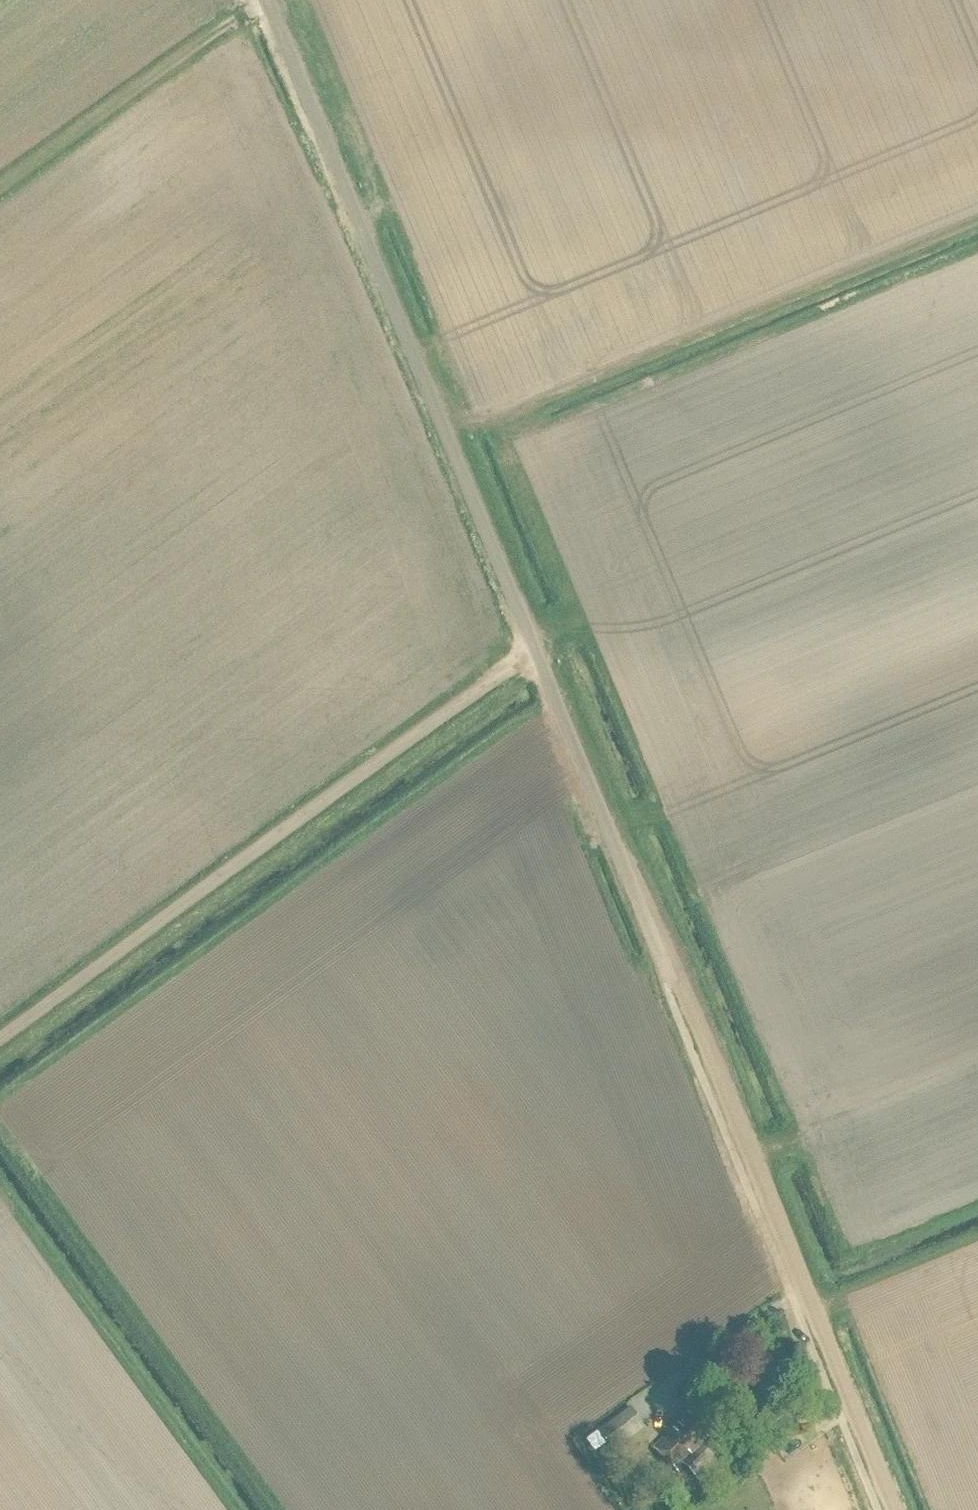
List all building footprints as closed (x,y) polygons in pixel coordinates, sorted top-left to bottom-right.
[(600,1435),(615,1455),(646,1431),(631,1410),(600,1435)] [(651,1453),(676,1476),(682,1469),(696,1482),(720,1456),(707,1443),(712,1438),(707,1433),(711,1428),(691,1410),(651,1453)] [(677,1509),(688,1500),(680,1490),(669,1500),(677,1509)]
